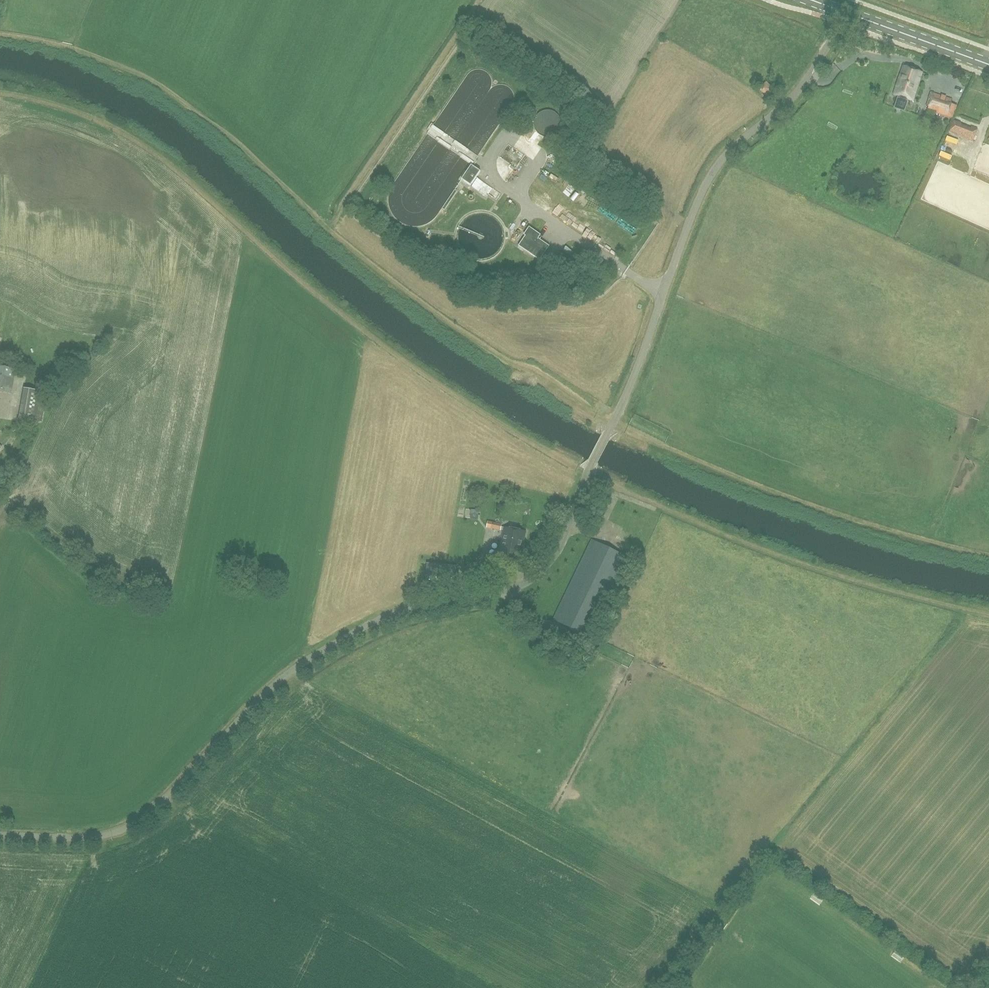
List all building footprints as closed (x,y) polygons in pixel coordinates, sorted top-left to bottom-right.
[(928,90),(918,87),(923,73),(903,66),(894,95),(913,101),(914,98),(925,101),(928,90)] [(767,96),(773,90),(766,84),(761,89),(767,96)] [(953,120),(957,107),(951,105),(952,101),(931,93),(926,107),(937,110),(935,114),(953,120)] [(972,127),(962,124),(953,121),(949,132),(973,141),(978,128),(972,126),(972,127)] [(967,142),(949,142),(948,151),(967,152),(967,142)] [(471,165),(461,180),(479,192),(485,197),(487,194),(496,200),(501,194),(476,177),(480,172),(471,165)] [(520,247),(540,261),(550,246),(535,236),(536,234),(531,230),(520,247)] [(567,267),(570,262),(560,254),(557,259),(567,267)] [(12,394),(16,370),(0,367),(0,392),(12,394)] [(42,392),(24,389),(19,420),(36,423),(36,421),(43,422),(46,404),(40,403),(42,392)] [(501,531),(502,524),(487,521),(486,528),(501,531)] [(504,527),(500,546),(508,547),(508,544),(523,547),(526,532),(504,527)] [(589,637),(628,558),(592,540),(553,620),(589,637)] [(520,561),(523,547),(508,544),(508,547),(500,546),(498,557),(520,561)]
